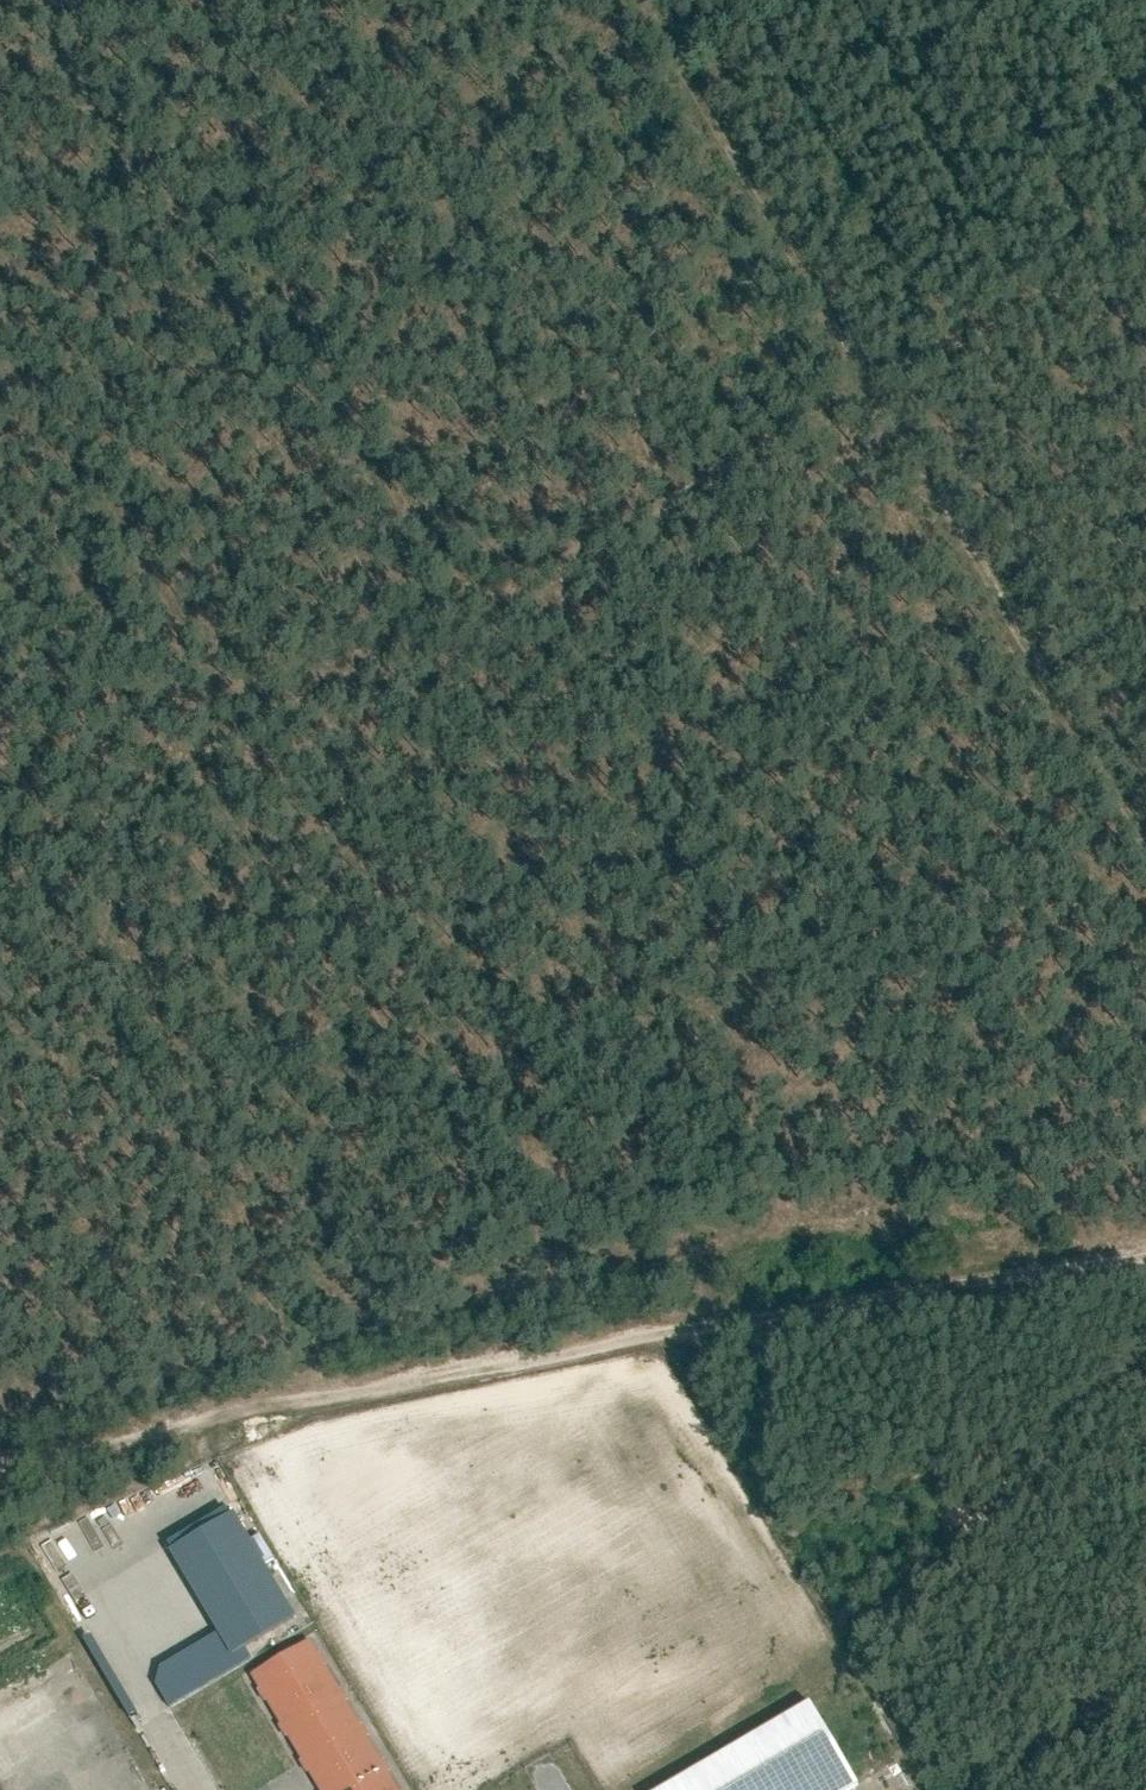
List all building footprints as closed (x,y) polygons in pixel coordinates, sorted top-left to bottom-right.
[(228,1508),(169,1544),(234,1649),(293,1613),(228,1508)] [(249,1675),(317,1789),(400,1789),(311,1638),(249,1675)] [(655,1789),(838,1789),(856,1779),(807,1698),(655,1789)]
